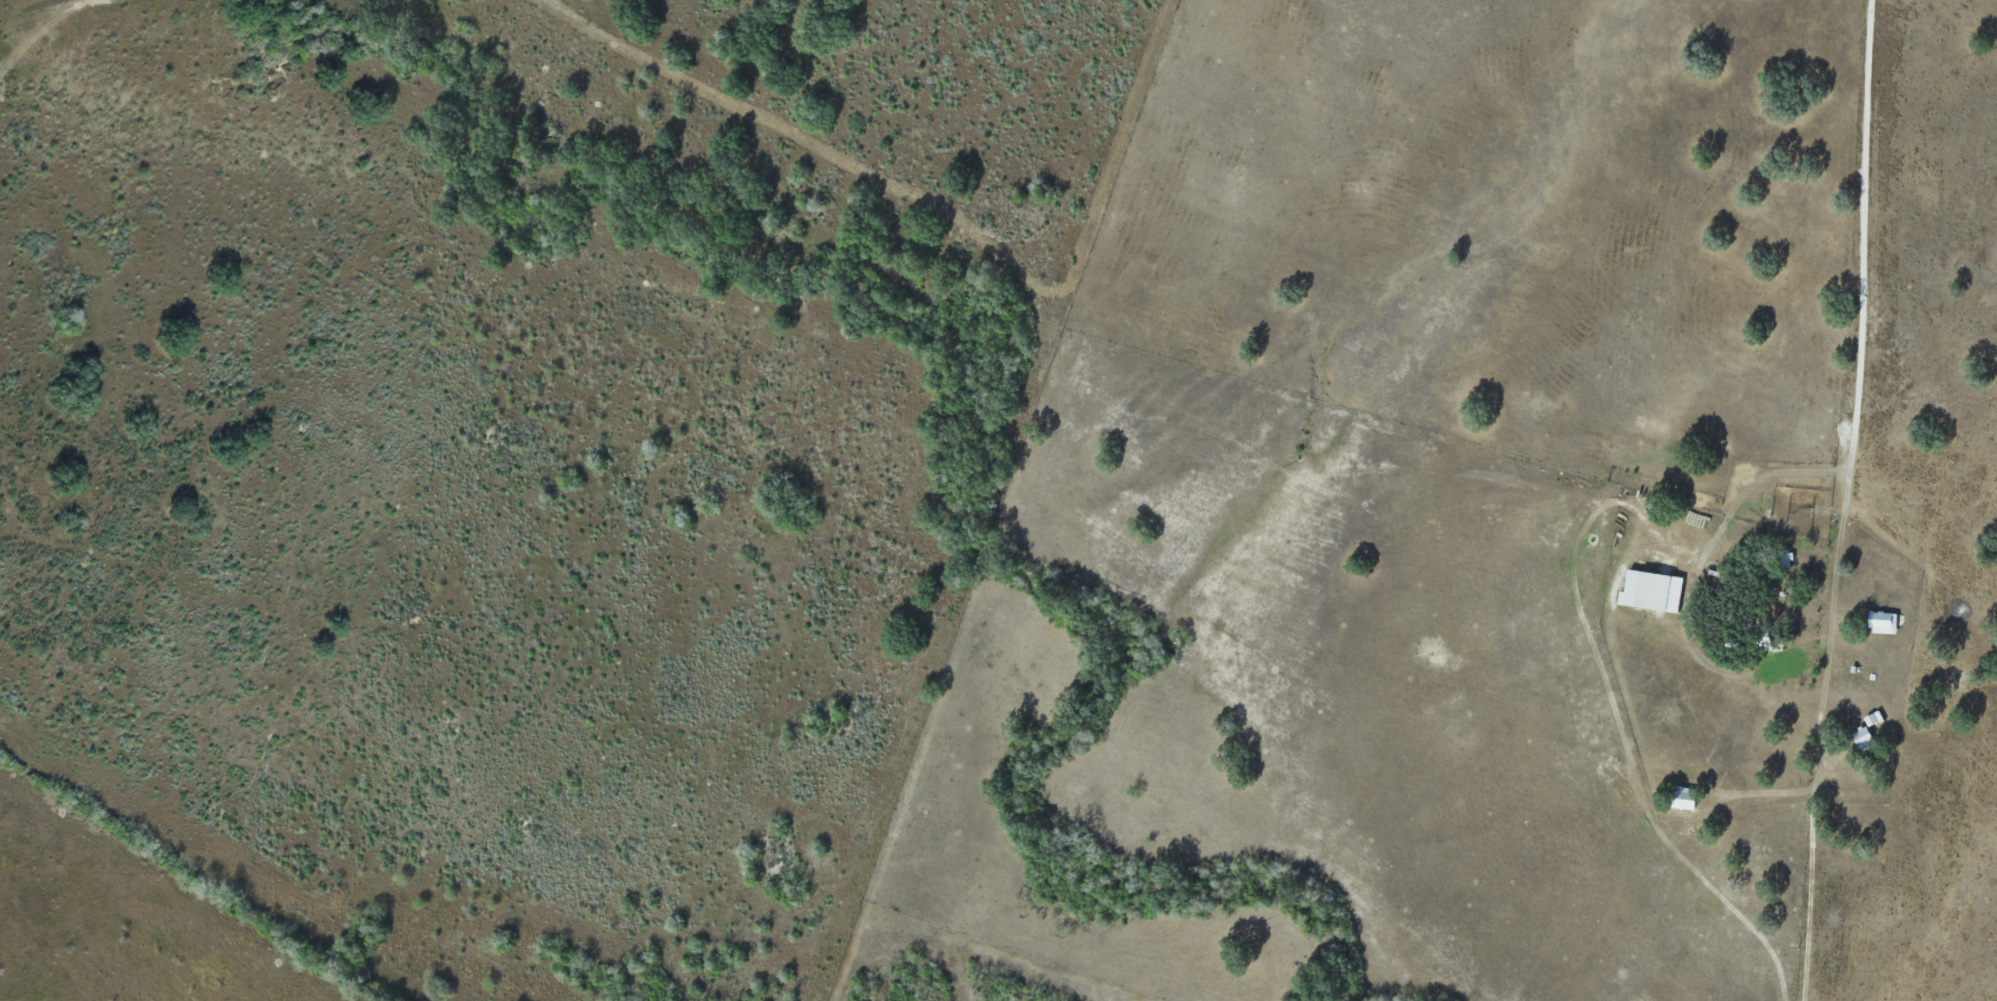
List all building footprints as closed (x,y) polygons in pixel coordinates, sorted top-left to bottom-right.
[(1791,550),(1776,550),(1776,566),(1791,566),(1791,550)] [(1630,604),(1663,611),(1670,576),(1637,570),(1630,604)]
